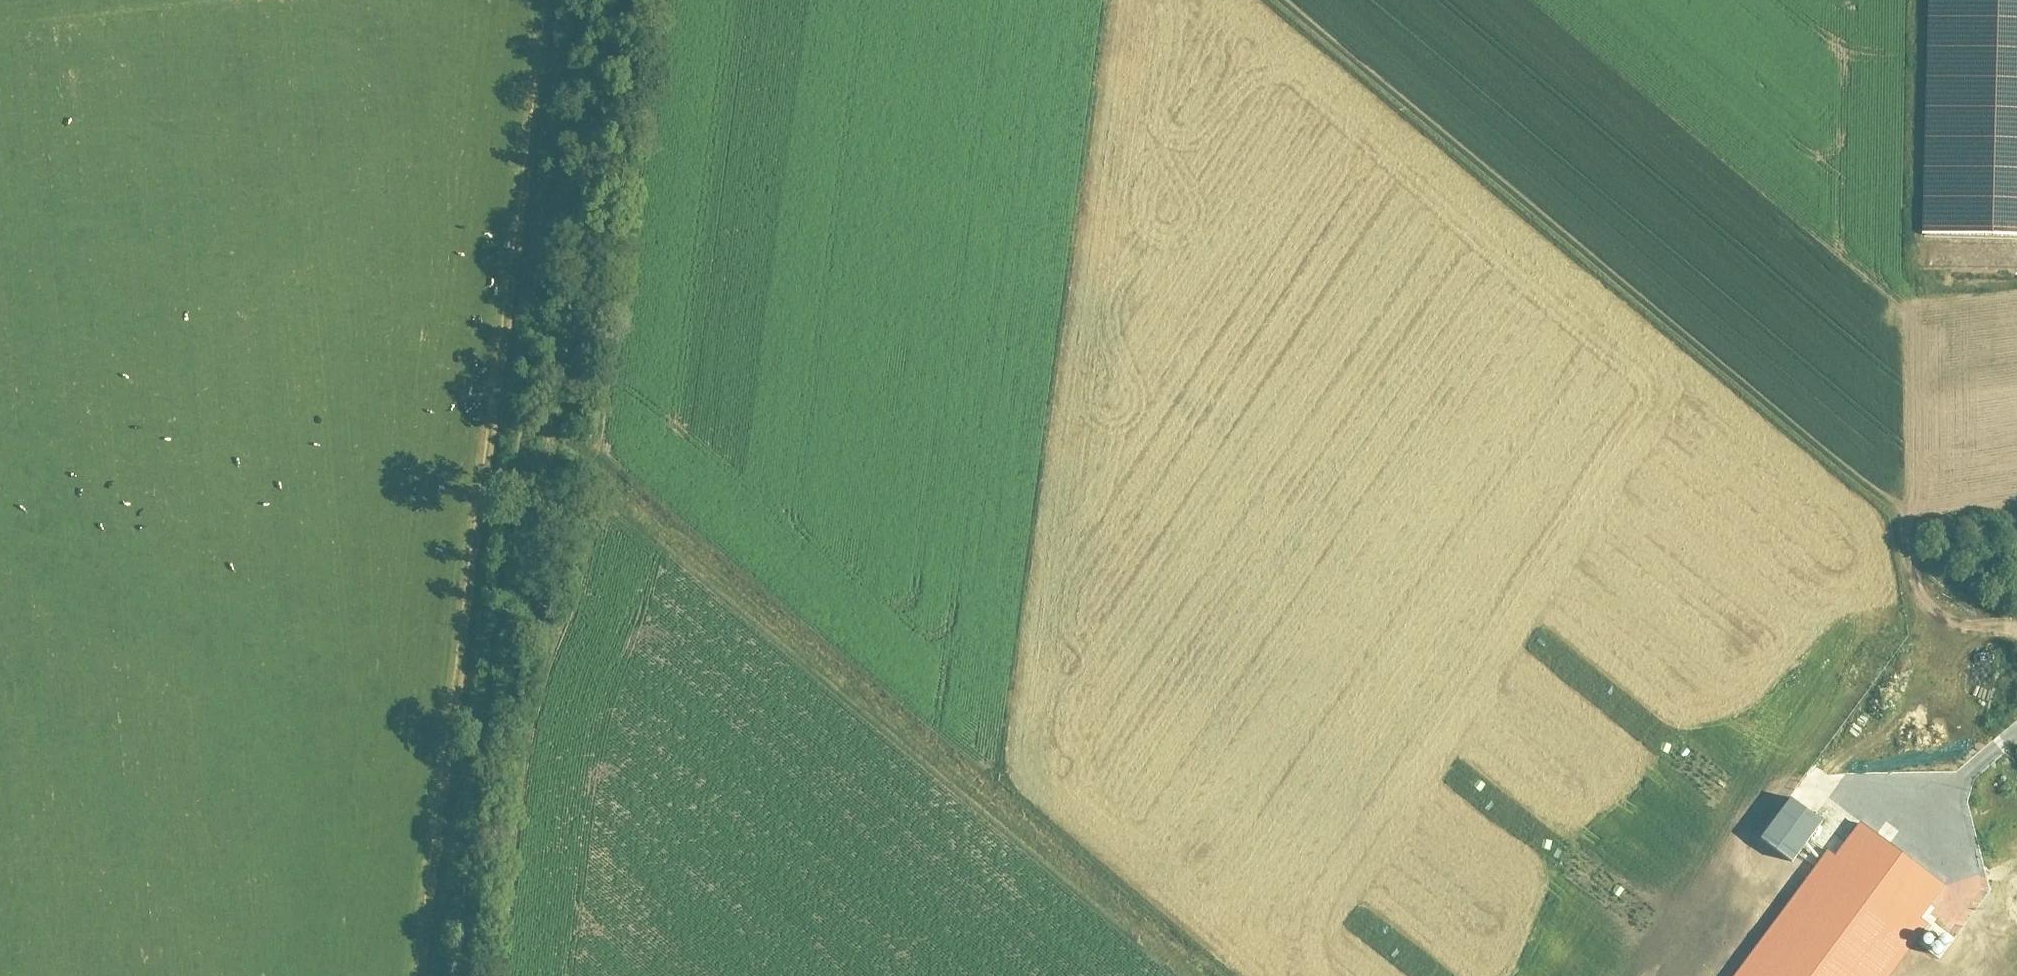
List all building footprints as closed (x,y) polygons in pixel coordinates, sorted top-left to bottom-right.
[(1927,238),(2016,240),(2016,0),(1934,0),(1927,238)]
